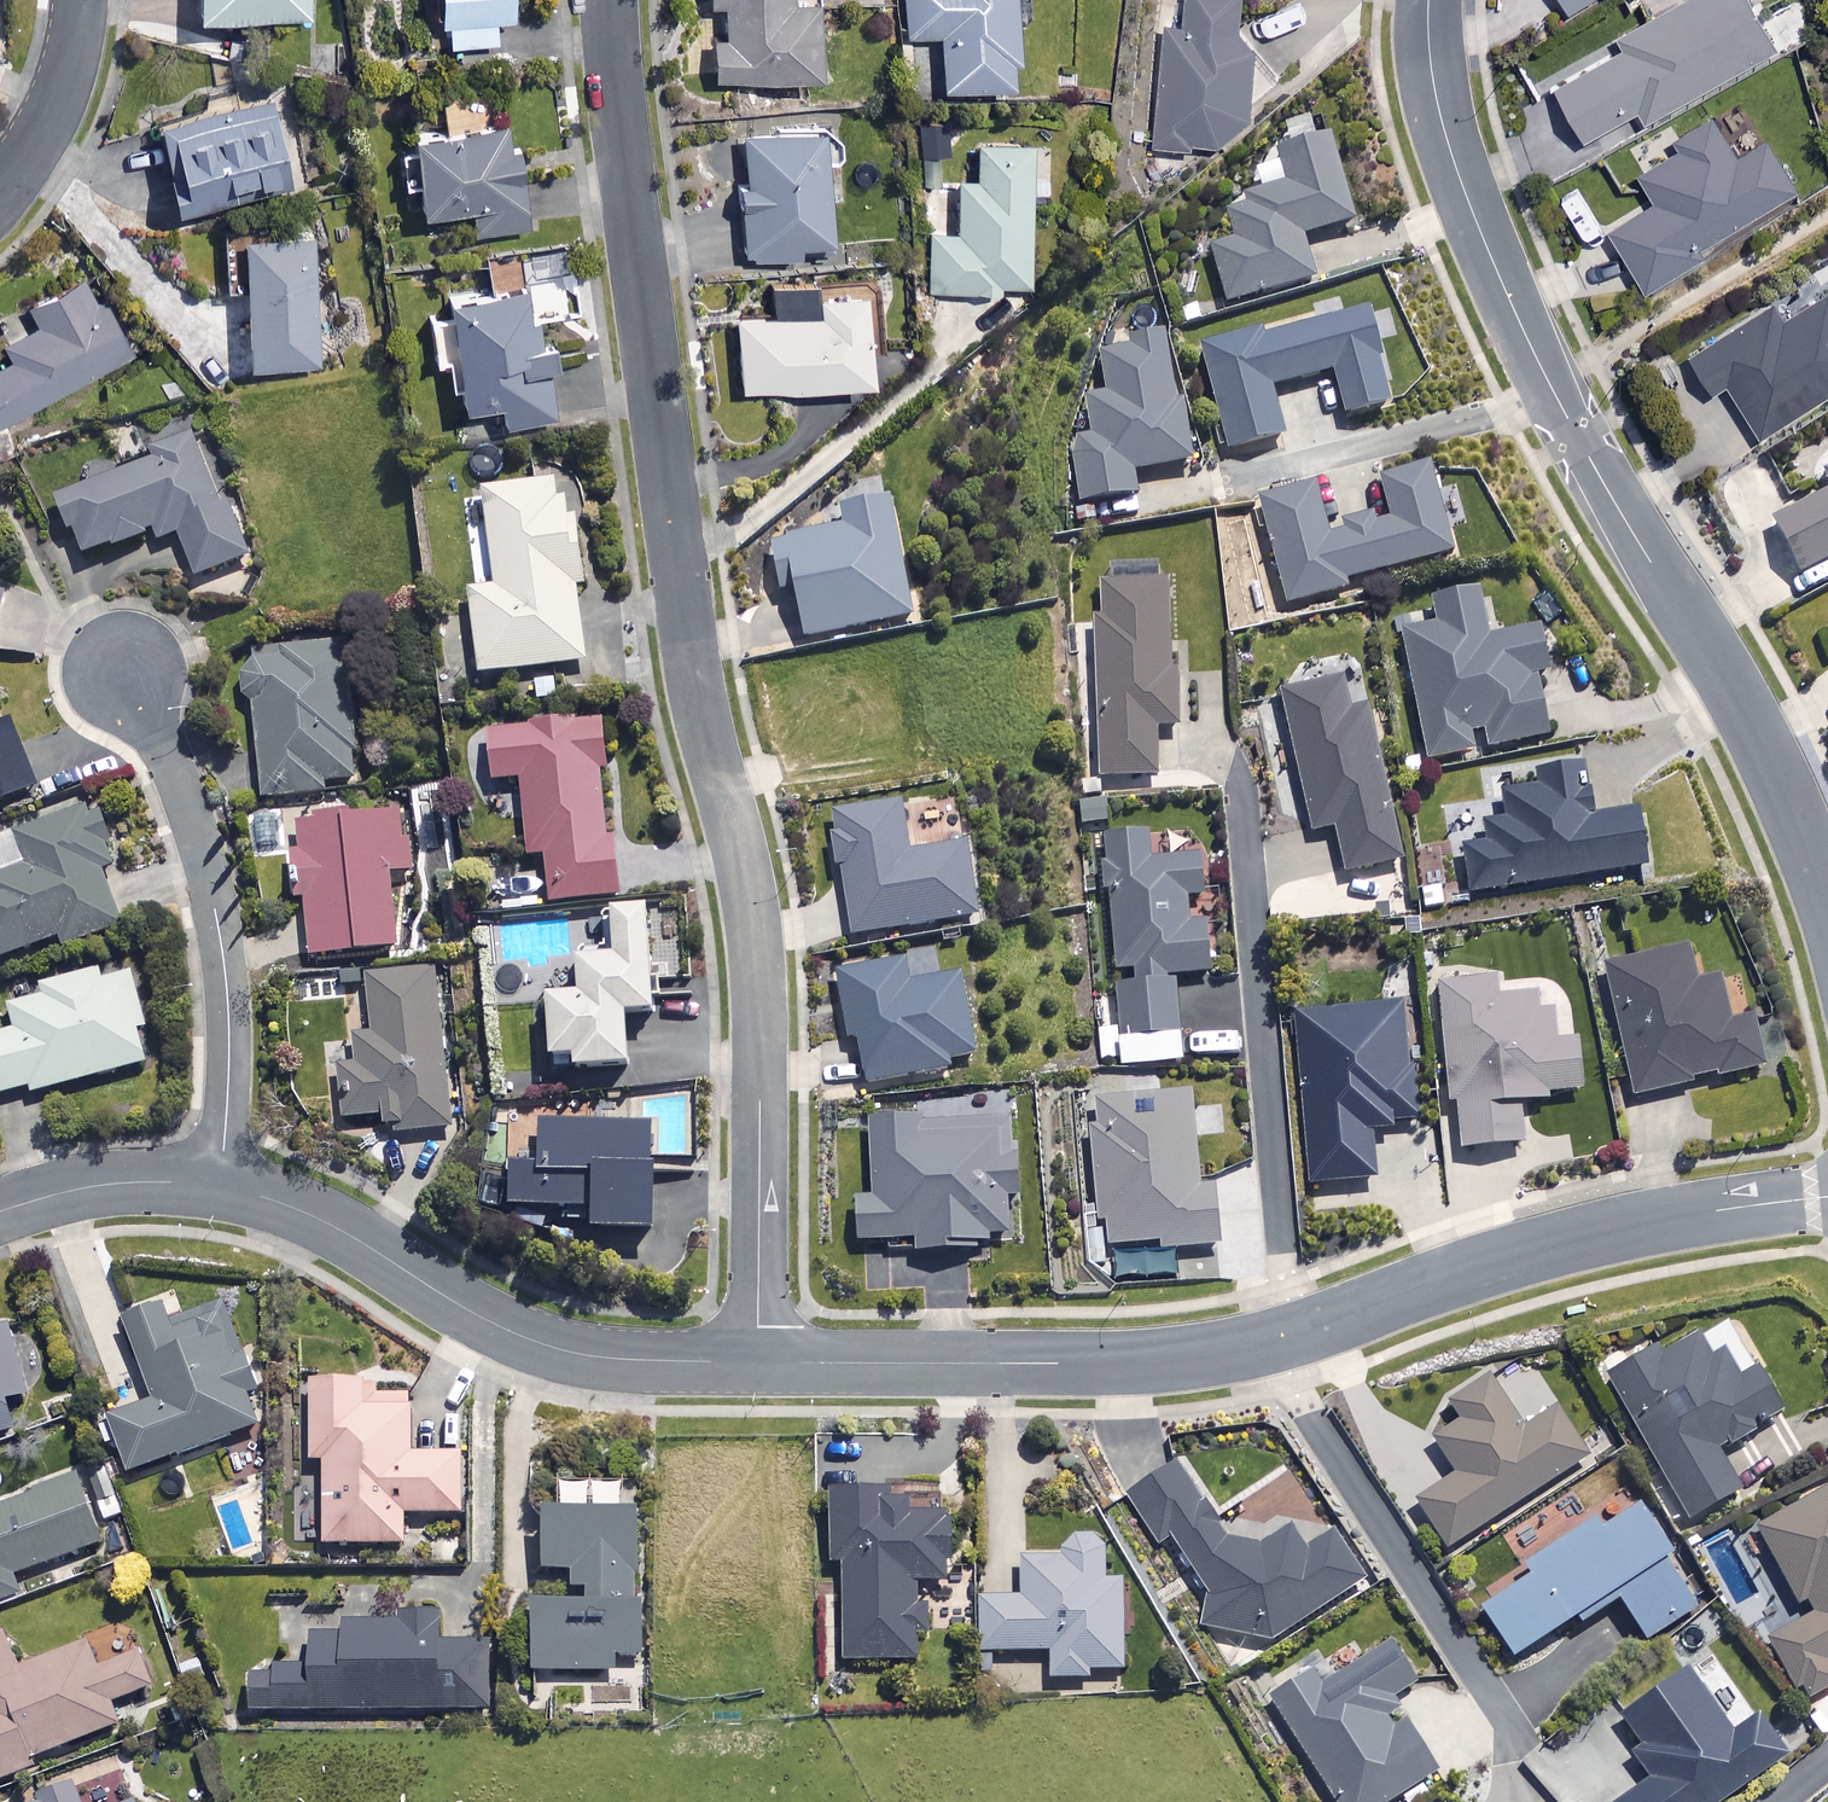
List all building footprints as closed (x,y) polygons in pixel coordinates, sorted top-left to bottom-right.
[(190,11),(305,14),(305,0),(190,0),(190,11)] [(507,0),(431,0),(432,21),(445,20),(446,44),(494,41),(493,19),(508,18),(507,0)] [(809,0),(705,0),(706,4),(720,3),(722,36),(706,37),(708,76),(813,70),(809,0)] [(907,35),(937,33),(940,86),(1010,83),(1008,17),(1022,16),(1021,0),(905,0),(907,35)] [(1186,26),(1164,25),(1157,144),(1214,148),(1244,119),(1249,32),(1237,32),(1239,0),(1188,0),(1186,26)] [(1746,0),(1679,0),(1614,34),(1622,48),(1550,85),(1578,138),(1633,109),(1639,119),(1772,50),(1746,0)] [(1566,10),(1582,0),(1560,0),(1566,10)] [(284,185),(270,100),(153,121),(167,205),(284,185)] [(1732,156),(1707,115),(1670,137),(1676,147),(1634,172),(1652,201),(1605,229),(1640,288),(1696,254),(1692,247),(1790,187),(1761,139),(1732,156)] [(402,132),(413,210),(456,204),(460,234),(518,225),(503,117),(402,132)] [(816,172),(812,127),(738,133),(741,178),(735,178),(741,257),(828,250),(822,172),(816,172)] [(1351,220),(1324,133),(1276,148),(1288,187),(1224,207),(1235,241),(1211,249),(1228,304),(1312,278),(1299,237),(1351,220)] [(1026,283),(1026,144),(975,144),(975,180),(957,180),(957,231),(932,231),(932,290),(995,289),(995,283),(1026,283)] [(311,233),(239,233),(240,358),(312,358),(311,233)] [(81,273),(25,300),(36,323),(2,340),(10,357),(0,362),(0,417),(128,355),(100,297),(94,300),(81,273)] [(868,345),(862,279),(810,284),(813,307),(730,315),(737,386),(861,375),(859,346),(868,345)] [(536,340),(530,284),(442,293),(444,315),(425,317),(430,358),(447,357),(451,402),(496,397),(498,421),(553,415),(546,339),(536,340)] [(1778,317),(1768,301),(1684,353),(1707,390),(1722,381),(1755,434),(1827,388),(1827,286),(1778,317)] [(1384,404),(1363,313),(1201,349),(1224,449),(1279,437),(1268,387),(1330,373),(1339,414),(1384,404)] [(1162,330),(1134,333),(1136,350),(1102,354),(1107,397),(1089,399),(1093,442),(1076,444),(1082,502),(1134,497),(1132,470),(1185,465),(1179,409),(1170,410),(1162,330)] [(222,514),(188,425),(148,440),(155,459),(51,498),(75,560),(173,524),(193,578),(247,558),(229,511),(222,514)] [(1815,467),(1827,491),(1768,521),(1794,574),(1827,557),(1827,460),(1815,467)] [(1448,552),(1425,466),(1377,479),(1386,511),(1323,528),(1311,485),(1256,499),(1284,603),(1340,588),(1339,581),(1448,552)] [(580,584),(567,479),(480,490),(492,587),(465,590),(475,674),(582,661),(573,585),(580,584)] [(908,617),(884,498),(838,507),(842,527),(769,542),(779,593),(791,590),(801,639),(908,617)] [(1164,582),(1100,584),(1100,612),(1095,612),(1099,778),(1155,777),(1153,729),(1178,728),(1176,668),(1166,668),(1164,582)] [(1474,589),(1427,598),(1432,626),(1400,632),(1424,761),(1471,752),(1467,732),(1481,729),(1484,748),(1542,737),(1530,671),(1544,669),(1536,627),(1483,637),(1474,589)] [(355,781),(349,646),(261,650),(240,674),(242,701),(252,701),(256,785),(355,781)] [(1346,713),(1338,678),(1278,691),(1308,833),(1331,828),(1341,874),(1397,862),(1364,709),(1346,713)] [(601,760),(597,720),(482,732),(487,781),(515,778),(524,855),(540,853),(545,902),(612,895),(606,839),(602,840),(594,761),(601,760)] [(31,789),(7,724),(0,727),(0,801),(31,789)] [(1586,817),(1578,764),(1530,771),(1533,786),(1498,792),(1503,819),(1479,822),(1483,844),(1458,848),(1466,895),(1642,867),(1633,810),(1586,817)] [(90,805),(14,834),(25,863),(0,872),(0,957),(58,936),(61,946),(117,925),(96,868),(111,863),(90,805)] [(905,851),(898,805),(828,817),(848,936),(971,916),(959,842),(905,851)] [(409,814),(288,822),(293,898),(303,897),(307,955),(395,949),(389,874),(414,872),(409,814)] [(1158,833),(1104,836),(1112,971),(1117,971),(1123,1066),(1180,1063),(1175,975),(1206,973),(1203,921),(1184,922),(1182,895),(1199,894),(1196,851),(1159,853),(1158,833)] [(641,908),(606,910),(608,953),(570,955),(572,994),(539,996),(542,1056),(565,1055),(565,1067),(620,1064),(617,1011),(646,1010),(641,908)] [(1691,982),(1683,945),(1600,964),(1631,1097),(1759,1066),(1747,1017),(1724,1022),(1713,976),(1691,982)] [(905,981),(903,963),(834,972),(843,1041),(854,1039),(860,1081),(946,1069),(945,1058),(968,1055),(957,974),(905,981)] [(127,968),(6,1001),(13,1029),(0,1033),(0,1093),(28,1086),(30,1092),(143,1062),(134,1028),(142,1026),(127,968)] [(450,1129),(442,970),(365,974),(370,1061),(332,1063),(335,1118),(382,1115),(383,1133),(450,1129)] [(1492,997),(1491,979),(1434,984),(1445,1102),(1452,1101),(1456,1148),(1518,1142),(1514,1101),(1544,1098),(1543,1091),(1577,1089),(1572,1037),(1552,1038),(1548,992),(1492,997)] [(1402,1066),(1397,1002),(1297,1010),(1311,1186),(1372,1181),(1367,1128),(1415,1125),(1410,1066),(1402,1066)] [(1196,1182),(1190,1093),(1091,1099),(1099,1226),(1106,1226),(1107,1246),(1159,1243),(1159,1250),(1214,1246),(1210,1182),(1196,1182)] [(919,1123),(919,1116),(865,1119),(869,1197),(851,1198),(854,1241),(909,1238),(910,1250),(972,1247),(972,1237),(1015,1235),(1009,1118),(919,1123)] [(646,1124),(536,1122),(535,1163),(505,1162),(504,1207),(585,1208),(585,1229),(600,1229),(600,1249),(644,1250),(646,1124)] [(253,1385),(223,1299),(163,1320),(157,1303),(119,1317),(148,1400),(103,1416),(124,1473),(255,1426),(242,1389),(253,1385)] [(1714,1451),(1779,1414),(1723,1316),(1655,1355),(1649,1346),(1601,1373),(1684,1520),(1736,1490),(1714,1451)] [(7,1324),(0,1326),(0,1433),(10,1430),(2,1400),(25,1394),(7,1324)] [(1519,1429),(1485,1377),(1446,1402),(1456,1418),(1428,1437),(1453,1475),(1413,1500),(1444,1547),(1583,1455),(1552,1407),(1519,1429)] [(371,1378),(305,1380),(307,1458),(318,1458),(320,1544),(402,1542),(401,1513),(461,1512),(460,1453),(407,1454),(406,1395),(372,1396),(371,1378)] [(1226,1540),(1174,1463),(1127,1495),(1161,1544),(1171,1537),(1210,1594),(1204,1628),(1274,1639),(1361,1580),(1328,1531),(1302,1549),(1287,1527),(1259,1546),(1226,1540)] [(74,1474),(0,1503),(0,1602),(17,1595),(10,1576),(100,1540),(74,1474)] [(616,1481),(554,1483),(555,1507),(537,1508),(540,1570),(570,1568),(571,1597),(527,1599),(530,1672),(615,1669),(614,1656),(638,1655),(632,1507),(617,1508),(616,1481)] [(1751,1525),(1800,1616),(1765,1635),(1800,1699),(1827,1683),(1827,1660),(1827,1483),(1751,1525)] [(883,1489),(820,1490),(821,1563),(837,1562),(838,1661),(917,1660),(917,1580),(944,1580),(944,1511),(883,1511),(883,1489)] [(1666,1556),(1626,1495),(1520,1565),(1526,1575),(1477,1607),(1509,1656),(1573,1615),(1577,1622),(1616,1597),(1643,1640),(1693,1607),(1662,1559),(1666,1556)] [(1099,1536),(1061,1537),(1061,1556),(1019,1557),(1020,1598),(983,1599),(985,1651),(1048,1649),(1049,1678),(1085,1677),(1085,1669),(1120,1668),(1118,1581),(1100,1582),(1099,1536)] [(438,1610),(396,1610),(396,1618),(339,1619),(339,1633),(304,1633),(304,1669),(246,1669),(247,1710),(489,1709),(489,1641),(438,1641),(438,1610)] [(29,1766),(26,1758),(115,1724),(107,1702),(150,1685),(136,1650),(93,1666),(83,1641),(16,1667),(2,1632),(0,1633),(0,1777),(29,1766)] [(1434,1774),(1386,1697),(1410,1683),(1386,1644),(1319,1686),(1309,1671),(1269,1696),(1334,1801),(1388,1801),(1434,1774)] [(1782,1755),(1753,1714),(1728,1733),(1682,1667),(1614,1715),(1639,1749),(1629,1757),(1645,1781),(1615,1801),(1716,1801),(1782,1755)] [(1803,1715),(1821,1735),(1827,1728),(1827,1693),(1803,1715)] [(71,1782),(19,1801),(78,1801),(71,1782)]
